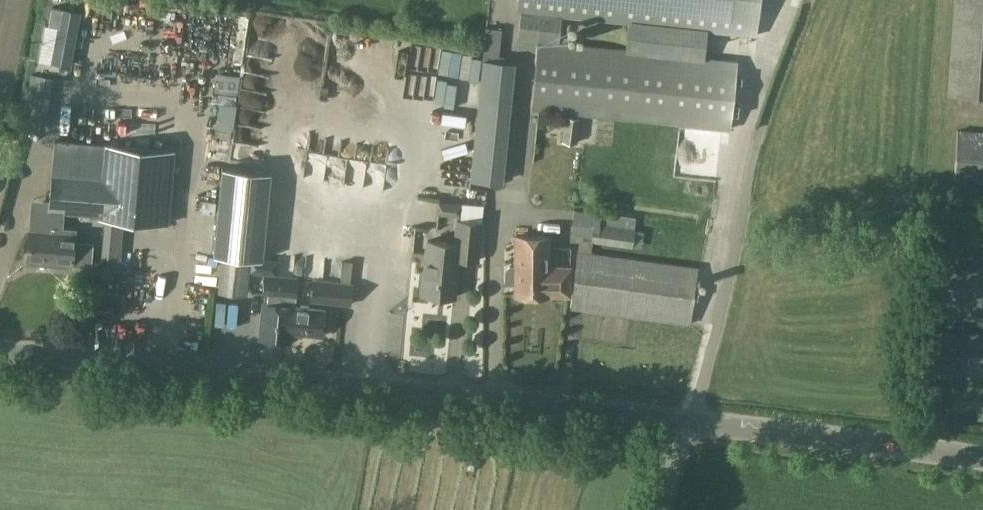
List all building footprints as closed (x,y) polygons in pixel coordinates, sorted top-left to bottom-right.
[(541,13),(755,35),(758,0),(519,0),(518,10),(521,11),(518,40),(538,42),(538,40),(541,13)] [(947,95),(982,98),(982,0),(954,0),(947,95)] [(52,8),(49,25),(58,27),(52,62),(69,66),(79,13),(62,9),(52,8)] [(565,43),(538,42),(531,108),(729,129),(736,61),(565,43)] [(476,74),(477,51),(440,50),(440,73),(476,74)] [(509,100),(513,63),(483,60),(479,97),(509,100)] [(429,97),(431,69),(410,68),(409,96),(429,97)] [(435,99),(447,101),(451,78),(439,76),(435,99)] [(22,125),(44,128),(50,90),(29,86),(22,125)] [(241,102),(267,100),(266,87),(240,89),(241,102)] [(241,114),(258,116),(260,106),(242,104),(241,114)] [(566,116),(562,142),(577,143),(580,118),(566,116)] [(212,124),(211,143),(229,144),(230,125),(212,124)] [(958,130),(954,181),(982,182),(982,132),(958,130)] [(50,174),(47,210),(63,211),(99,214),(99,217),(167,222),(173,151),(55,141),(52,174),(50,174)] [(345,167),(345,151),(305,150),(304,179),(324,180),(324,166),(345,167)] [(473,154),(471,179),(501,182),(503,157),(473,154)] [(395,189),(396,165),(387,165),(386,189),(395,189)] [(222,167),(213,255),(222,255),(218,291),(246,294),(250,258),(261,259),(270,172),(222,167)] [(344,190),(341,175),(327,178),(330,193),(344,190)] [(30,229),(28,261),(72,265),(75,232),(61,231),(63,211),(47,210),(45,230),(30,229)] [(576,211),(573,233),(582,235),(581,249),(592,250),(593,242),(632,247),(634,228),(599,224),(601,214),(576,211)] [(457,219),(455,243),(427,240),(422,294),(455,297),(458,259),(473,260),(477,220),(457,219)] [(935,320),(982,319),(982,229),(932,230),(935,320)] [(570,265),(548,265),(547,265),(547,236),(515,236),(515,265),(510,265),(506,269),(506,280),(510,284),(515,285),(515,295),(570,296),(570,265)] [(577,251),(571,296),(569,309),(690,325),(698,267),(577,251)] [(264,297),(263,305),(262,305),(259,339),(291,341),(292,333),(294,307),(295,299),(297,300),(298,277),(264,274),(262,297),(264,297)] [(353,283),(313,279),(311,301),(352,305),(353,283)] [(72,289),(71,301),(81,302),(82,290),(72,289)] [(294,307),(292,333),(322,336),(325,310),(294,307)] [(928,332),(926,375),(982,376),(982,334),(928,332)]
